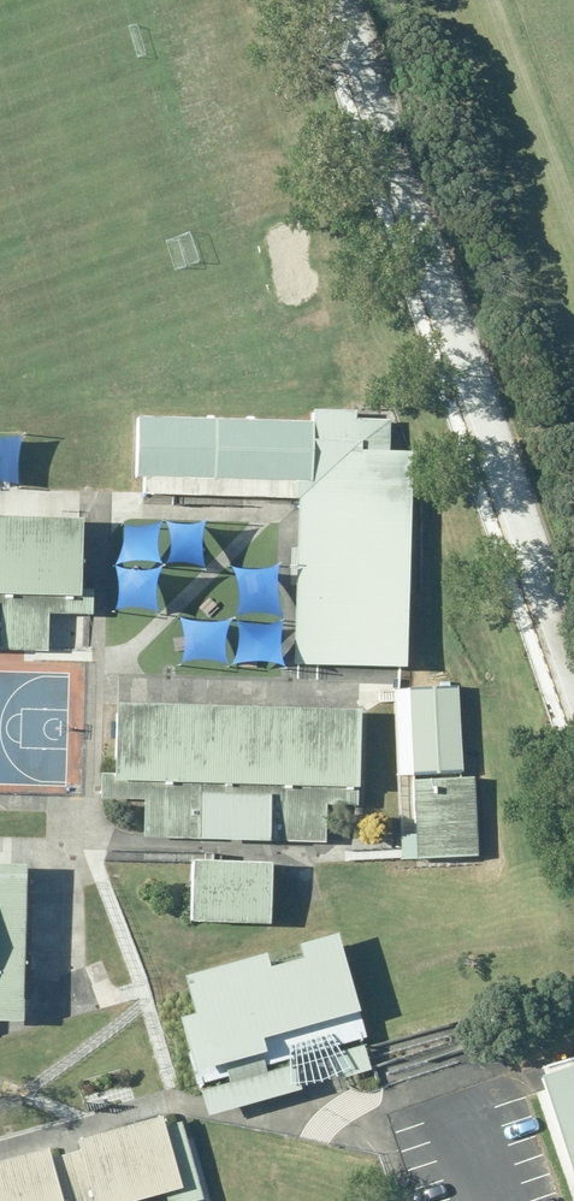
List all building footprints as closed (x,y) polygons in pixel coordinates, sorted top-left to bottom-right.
[(404,594),(407,458),(386,457),(387,424),(353,423),(354,414),(352,414),(309,413),(309,420),(132,416),(130,483),(139,484),(142,484),(298,487),(298,502),(294,668),(402,671),(404,594)] [(19,483),(18,472),(18,453),(23,437),(6,439),(0,439),(0,479),(6,479),(19,483)] [(298,487),(142,484),(142,498),(298,502),(298,487)] [(128,523),(118,519),(121,528),(122,542),(121,551),(118,563),(128,560),(139,559),(149,561),(161,565),(159,553),(158,543),(160,530),(166,520),(152,523),(140,524),(128,523)] [(175,523),(166,520),(168,529),(169,542),(168,552),(165,563),(174,561),(185,559),(196,561),(208,566),(206,554),(205,543),(207,531),(213,520),(199,524),(187,525),(175,523)] [(47,656),(48,617),(91,618),(92,594),(79,593),(81,524),(0,521),(0,654),(47,656)] [(125,570),(115,566),(118,575),(119,589),(118,598),(115,609),(125,607),(136,606),(146,608),(158,612),(156,600),(155,590),(157,577),(163,566),(149,570),(137,571),(125,570)] [(245,572),(234,569),(237,578),(239,591),(238,601),(235,612),(245,609),(256,608),(267,609),(279,614),(276,602),(275,591),(277,579),(282,568),(268,572),(256,573),(245,572)] [(192,622),(181,618),(184,627),(185,641),(184,650),(181,662),(191,659),(202,658),(212,660),(225,664),(222,652),(221,642),(223,629),(229,618),(215,622),(203,623),(192,622)] [(248,624),(237,620),(240,630),(242,643),(241,652),(237,664),(247,661),(258,660),(268,662),(281,667),(278,655),(277,644),(280,632),(285,621),(272,625),(259,625),(248,624)] [(412,690),(414,771),(462,769),(460,688),(412,690)] [(99,776),(98,802),(101,802),(145,803),(144,836),(143,839),(323,846),(325,809),(357,810),(360,715),(114,706),(112,776),(99,776)] [(474,858),(470,779),(409,783),(412,834),(397,835),(397,838),(398,852),(398,860),(398,862),(419,861),(474,858)] [(190,867),(188,926),(268,929),(270,873),(270,866),(190,863),(190,867)] [(21,1027),(24,871),(0,870),(0,1027),(21,1027)] [(192,1084),(193,1088),(223,1079),(262,1068),(359,1040),(364,1039),(334,934),(292,945),(295,956),(296,960),(264,969),(263,966),(260,955),(178,979),(182,992),(189,1016),(174,1021),(192,1084)] [(262,1068),(223,1079),(225,1084),(196,1092),(203,1119),(369,1071),(362,1045),(263,1074),(262,1068)] [(534,1079),(538,1094),(570,1188),(573,1187),(573,1066),(534,1079)] [(162,1195),(164,1200),(201,1200),(202,1200),(180,1122),(162,1128),(159,1117),(72,1143),(75,1152),(48,1160),(45,1149),(0,1162),(0,1200),(140,1200),(162,1195)]
